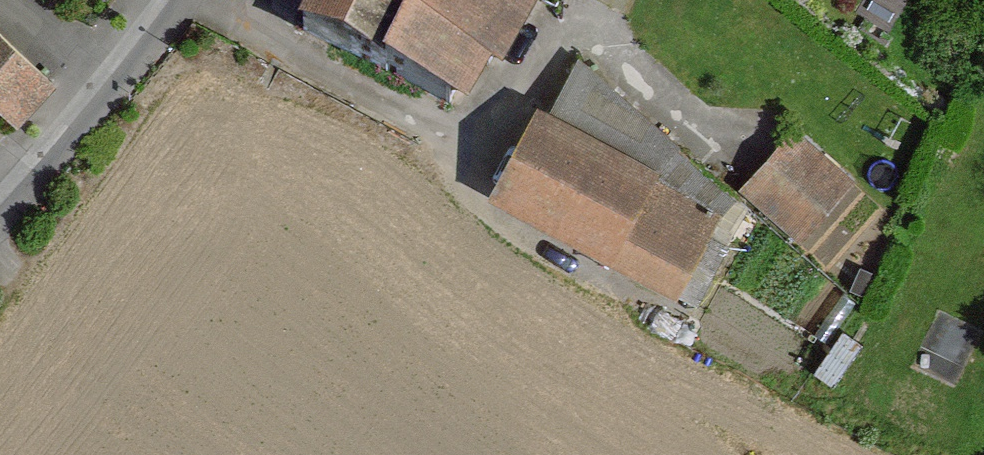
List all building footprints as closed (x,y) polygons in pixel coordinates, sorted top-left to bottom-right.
[(378,72),(400,25),(348,0),(309,0),(294,30),(378,72)] [(400,25),(490,71),(500,76),(542,2),(538,0),(348,0),(400,25)] [(466,112),(490,71),(400,25),(378,72),(466,112)] [(58,87),(0,35),(0,116),(16,131),(58,87)] [(552,123),(650,173),(674,146),(584,64),(552,123)] [(650,173),(552,123),(511,202),(603,254),(650,173)] [(800,137),(749,195),(798,237),(849,180),(800,137)] [(674,146),(650,173),(713,207),(728,192),(674,146)] [(713,207),(650,173),(603,254),(671,292),(713,207)]
